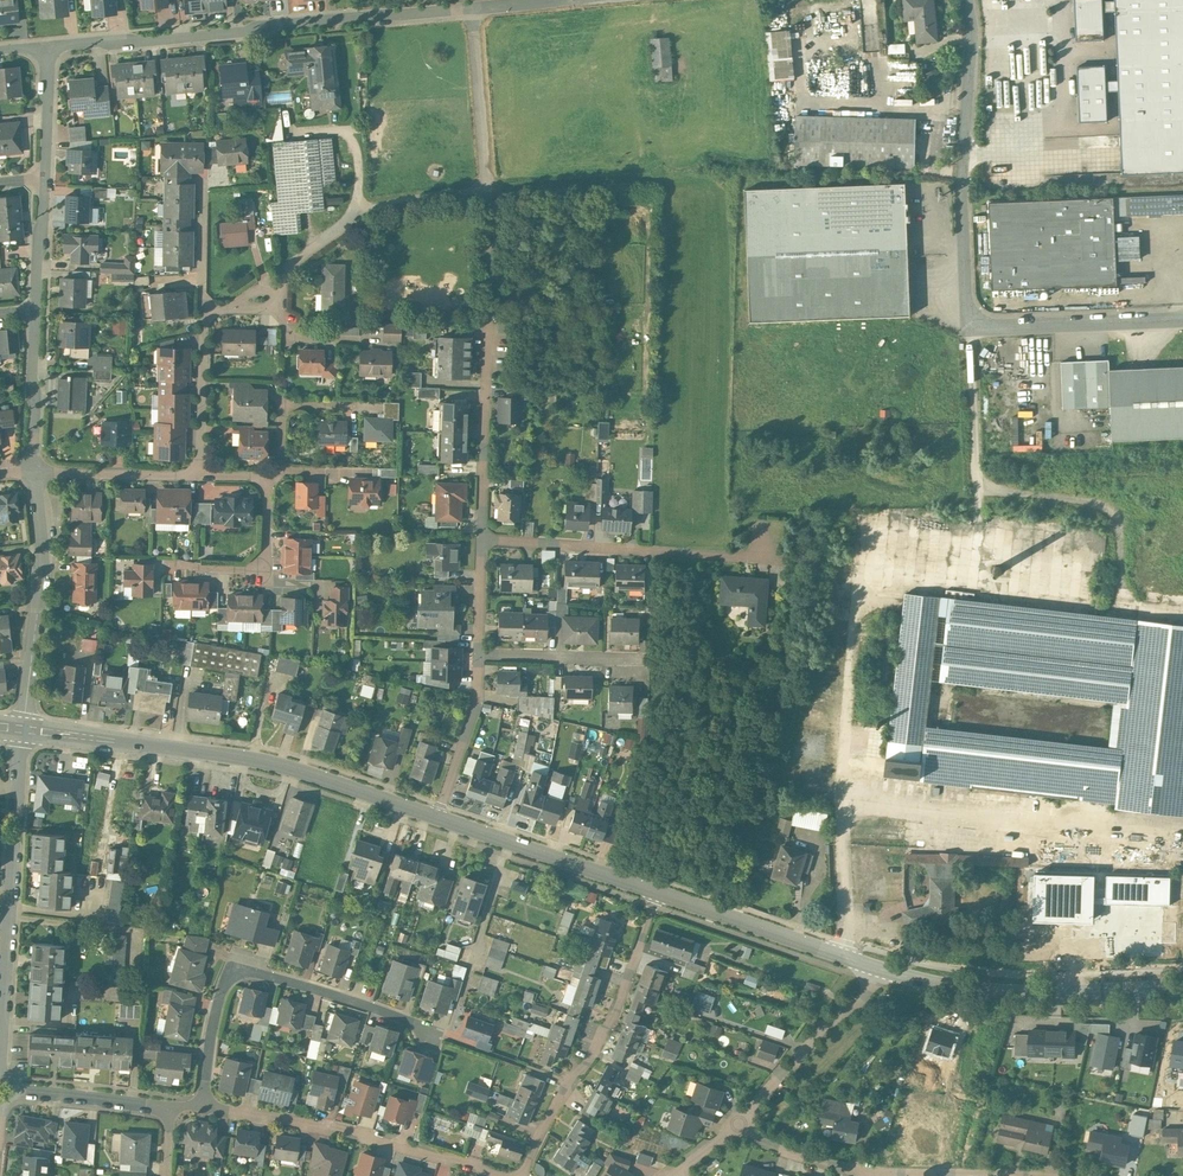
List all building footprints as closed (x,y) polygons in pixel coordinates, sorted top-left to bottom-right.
[(18,20),(18,10),(17,0),(0,0),(0,22),(18,20)] [(18,10),(26,9),(25,0),(17,0),(18,10)] [(43,14),(66,12),(65,0),(42,0),(43,14)] [(93,13),(116,11),(115,0),(91,0),(93,13)] [(148,7),(151,10),(159,10),(162,6),(166,6),(165,0),(147,0),(148,7)] [(187,11),(206,10),(205,0),(185,0),(187,11)] [(206,10),(226,8),(225,0),(205,0),(206,10)] [(907,12),(917,11),(920,41),(937,39),(932,0),(905,0),(907,12)] [(1076,41),(1105,40),(1104,11),(1116,11),(1115,0),(1103,1),(1103,0),(1075,0),(1076,41)] [(1115,0),(1116,11),(1119,80),(1119,90),(1123,174),(1163,172),(1163,173),(1169,173),(1169,172),(1182,171),(1182,0),(1115,0)] [(771,81),(794,79),(789,30),(767,33),(771,81)] [(650,37),(652,80),(672,79),(670,36),(650,37)] [(904,52),(904,43),(887,42),(887,51),(904,52)] [(304,50),(287,51),(289,74),(306,72),(306,68),(309,68),(309,67),(319,66),(321,78),(310,79),(313,108),(325,107),(326,108),(331,108),(332,106),(338,106),(332,47),(316,49),(316,51),(305,52),(304,50)] [(910,52),(888,53),(889,61),(910,60),(910,52)] [(856,56),(847,57),(848,71),(857,71),(856,56)] [(204,57),(182,59),(185,89),(203,87),(202,71),(206,70),(204,57)] [(182,59),(162,61),(163,74),(166,74),(168,91),(185,89),(182,59)] [(154,62),(133,64),(136,94),(154,92),(152,75),(155,75),(154,62)] [(133,64),(112,66),(113,79),(116,79),(118,96),(136,94),(133,64)] [(258,77),(245,78),(244,65),(225,67),(225,75),(223,76),(225,95),(245,93),(246,100),(260,99),(258,77)] [(1106,65),(1077,66),(1080,122),(1108,121),(1107,91),(1119,90),(1119,80),(1107,80),(1106,65)] [(0,68),(0,97),(21,95),(18,67),(0,68)] [(92,80),(67,82),(68,91),(71,90),(73,109),(83,108),(84,118),(105,116),(105,113),(110,113),(108,91),(93,93),(92,80)] [(293,102),(292,92),(266,94),(267,105),(293,102)] [(111,108),(119,109),(120,99),(112,99),(111,108)] [(279,108),(263,109),(266,141),(282,139),(279,108)] [(821,116),(796,116),(795,164),(820,164),(821,116)] [(917,119),(821,116),(820,164),(915,167),(917,119)] [(4,148),(4,154),(23,152),(20,122),(0,124),(0,149),(4,148)] [(84,126),(69,127),(70,142),(86,141),(84,126)] [(331,137),(316,139),(321,186),(335,185),(331,137)] [(244,139),(217,142),(217,145),(219,163),(246,161),(244,139)] [(316,139),(272,143),(277,202),(271,202),(274,233),(300,231),(298,212),(323,210),(321,186),(316,139)] [(186,144),(170,144),(169,157),(163,157),(163,168),(166,168),(181,168),(186,168),(186,144)] [(202,145),(186,144),(186,168),(202,168),(202,163),(202,145)] [(217,145),(209,145),(209,163),(219,163),(217,145)] [(96,152),(83,151),(83,158),(71,158),(70,173),(89,173),(89,165),(96,166),(96,152)] [(181,168),(166,168),(166,176),(181,177),(181,168)] [(185,184),(166,183),(166,200),(191,200),(192,184),(185,184)] [(905,183),(746,189),(751,322),(911,316),(905,183)] [(108,188),(93,187),(92,196),(107,197),(108,188)] [(1114,197),(1115,216),(1182,213),(1182,194),(1114,197)] [(90,196),(66,195),(65,221),(89,222),(90,196)] [(0,198),(0,219),(20,217),(18,196),(0,198)] [(1114,197),(989,202),(992,259),(993,290),(1117,285),(1115,231),(1121,231),(1121,222),(1115,222),(1115,216),(1114,197)] [(264,198),(252,199),(253,214),(255,228),(266,227),(267,234),(266,220),(264,198)] [(191,200),(166,200),(166,217),(184,217),(191,217),(191,200)] [(253,214),(232,216),(232,222),(245,221),(246,228),(255,228),(253,214)] [(0,219),(0,240),(22,238),(20,217),(0,219)] [(273,219),(266,220),(267,234),(274,233),(273,219)] [(227,223),(222,223),(224,246),(247,244),(246,228),(245,221),(232,222),(227,223)] [(184,231),(165,231),(165,247),(191,248),(191,231),(184,231)] [(98,236),(64,235),(64,251),(72,251),(72,262),(88,263),(88,252),(92,252),(92,253),(94,253),(94,252),(97,252),(98,236)] [(191,248),(165,247),(165,264),(183,264),(190,264),(191,248)] [(125,264),(101,263),(101,272),(111,272),(134,273),(134,257),(125,257),(125,264)] [(344,265),(323,264),(322,313),(343,313),(344,265)] [(0,270),(0,295),(19,293),(17,268),(1,270),(0,270)] [(90,271),(74,270),(74,279),(85,279),(85,281),(90,281),(90,271)] [(134,273),(111,272),(111,280),(134,281),(134,277),(134,273)] [(149,275),(134,277),(134,281),(133,286),(150,285),(149,275)] [(74,279),(62,278),(61,305),(84,306),(84,296),(80,295),(81,281),(85,281),(85,279),(74,279)] [(173,292),(150,294),(150,295),(151,295),(153,317),(153,318),(172,316),(172,317),(186,316),(184,292),(174,293),(173,292)] [(150,294),(141,295),(143,319),(153,318),(153,317),(151,295),(150,295),(150,294)] [(131,304),(121,305),(121,313),(131,313),(131,304)] [(864,327),(863,318),(836,319),(836,328),(864,327)] [(127,319),(113,319),(113,334),(127,334),(127,319)] [(90,322),(78,322),(78,323),(72,323),(72,322),(61,321),(60,346),(77,346),(77,358),(89,358),(89,346),(90,322)] [(401,325),(384,324),(383,340),(401,340),(401,325)] [(359,333),(358,325),(335,325),(335,334),(359,333)] [(425,326),(413,325),(412,339),(425,339),(425,326)] [(259,327),(259,343),(275,343),(276,327),(259,327)] [(0,330),(0,352),(18,350),(16,329),(0,330)] [(254,330),(223,329),(223,335),(222,335),(222,343),(223,343),(223,353),(254,354),(254,330)] [(174,338),(160,342),(160,348),(174,349),(174,338)] [(469,339),(439,338),(439,346),(437,346),(437,349),(438,349),(438,357),(468,358),(469,339)] [(89,346),(89,358),(88,369),(93,370),(93,356),(98,356),(98,347),(89,346)] [(174,349),(160,348),(159,364),(186,364),(186,357),(188,355),(188,349),(174,349)] [(323,351),(300,350),(300,369),(309,369),(309,372),(322,372),(323,363),(323,351)] [(377,350),(374,350),(371,352),(360,352),(357,355),(357,359),(360,362),(360,373),(390,374),(391,368),(393,365),(393,362),(391,359),(391,353),(379,352),(377,350)] [(98,356),(93,356),(93,370),(111,370),(112,357),(98,356)] [(468,358),(438,357),(438,365),(437,365),(437,368),(438,368),(438,376),(468,376),(468,358)] [(1109,360),(1061,362),(1063,409),(1110,407),(1109,360)] [(336,363),(323,363),(322,372),(322,377),(335,377),(336,363)] [(186,364),(159,364),(159,379),(161,380),(180,380),(187,380),(187,373),(185,371),(186,364)] [(1110,369),(1112,440),(1182,437),(1182,366),(1110,369)] [(111,370),(93,370),(92,379),(111,380),(111,370)] [(421,373),(405,372),(405,387),(417,387),(420,387),(421,373)] [(85,378),(70,378),(70,376),(68,376),(67,379),(59,379),(58,409),(68,409),(68,408),(84,409),(85,378)] [(248,382),(230,381),(230,393),(238,393),(238,390),(248,391),(248,382)] [(420,387),(417,387),(417,398),(438,399),(439,388),(420,387)] [(528,388),(507,388),(507,398),(520,398),(520,399),(528,399),(528,388)] [(127,389),(117,389),(117,403),(127,402),(127,389)] [(238,402),(234,402),(234,417),(254,418),(265,418),(265,416),(266,393),(264,391),(248,391),(238,390),(238,393),(238,402)] [(180,394),(161,394),(161,409),(187,410),(187,394),(184,394),(180,394)] [(507,398),(499,397),(498,421),(520,421),(520,399),(520,398),(507,398)] [(468,404),(438,403),(437,431),(442,432),(467,432),(468,404)] [(187,410),(161,409),(160,425),(175,425),(186,425),(187,410)] [(0,412),(0,427),(13,425),(12,411),(0,412)] [(265,418),(254,418),(254,426),(267,426),(267,416),(265,416),(265,418)] [(391,419),(365,418),(365,439),(391,440),(391,419)] [(335,422),(333,419),(330,419),(328,422),(320,422),(320,432),(317,435),(317,440),(320,443),(345,444),(346,436),(348,433),(348,430),(346,427),(346,422),(335,422)] [(611,420),(599,419),(598,442),(610,442),(611,420)] [(132,423),(104,422),(103,444),(125,444),(125,432),(132,432),(132,423)] [(253,426),(233,425),(233,434),(240,434),(240,433),(253,433),(253,426)] [(467,432),(442,432),(441,460),(437,460),(437,461),(466,462),(467,432)] [(253,433),(240,433),(240,434),(240,447),(238,448),(238,456),(239,457),(246,458),(248,456),(266,456),(267,434),(253,433)] [(160,439),(159,439),(156,442),(148,441),(148,453),(156,454),(159,456),(164,456),(166,458),(172,458),(174,457),(180,457),(182,454),(182,442),(180,439),(174,439),(160,439)] [(439,466),(418,465),(418,475),(439,475),(439,466)] [(397,468),(381,468),(380,477),(397,477),(397,468)] [(524,480),(510,479),(509,487),(523,488),(524,480)] [(606,480),(597,479),(597,483),(596,501),(604,501),(605,501),(606,494),(606,480)] [(379,480),(350,480),(350,500),(361,500),(361,502),(363,504),(368,505),(370,502),(378,502),(379,480)] [(317,483),(297,482),(296,506),(316,507),(316,495),(317,483)] [(597,483),(587,482),(586,500),(596,501),(597,483)] [(465,484),(438,483),(437,516),(437,519),(458,520),(460,520),(461,494),(465,494),(465,484)] [(144,491),(120,490),(120,510),(143,510),(144,498),(144,491)] [(174,491),(158,491),(158,508),(157,519),(158,519),(173,520),(174,491)] [(189,492),(174,491),(173,520),(188,520),(189,520),(189,509),(189,492)] [(520,494),(499,492),(499,495),(496,495),(495,506),(498,506),(497,519),(518,521),(520,494)] [(0,496),(0,511),(2,523),(17,521),(16,510),(18,509),(16,494),(0,496)] [(100,494),(73,494),(73,518),(91,518),(99,519),(100,494)] [(631,496),(606,494),(605,501),(604,501),(604,508),(630,510),(631,496)] [(325,495),(316,495),(316,507),(317,507),(317,509),(325,509),(325,495)] [(239,498),(227,498),(227,500),(216,500),(215,519),(224,519),(229,525),(236,525),(239,522),(250,522),(250,501),(239,500),(239,498)] [(211,503),(196,502),(195,509),(195,524),(211,524),(211,503)] [(589,504),(570,502),(569,513),(566,513),(565,525),(587,526),(589,504)] [(325,509),(317,509),(317,507),(316,507),(316,516),(325,516),(325,509)] [(630,510),(604,508),(602,528),(603,528),(603,527),(617,528),(616,532),(623,533),(624,529),(629,529),(630,510)] [(434,515),(426,519),(426,526),(437,527),(437,519),(437,516),(434,515)] [(638,527),(647,528),(648,516),(639,516),(638,527)] [(73,518),(72,518),(71,535),(69,534),(69,555),(90,556),(91,518),(73,518)] [(458,520),(437,519),(437,527),(457,527),(458,520)] [(300,534),(300,539),(286,539),(285,555),(310,556),(310,534),(300,534)] [(459,543),(427,542),(426,555),(439,555),(438,557),(441,557),(441,565),(434,565),(434,569),(449,569),(449,566),(458,566),(459,543)] [(542,561),(554,561),(554,548),(542,548),(542,561)] [(310,556),(285,555),(285,572),(295,572),(309,572),(310,556)] [(3,583),(11,582),(13,578),(20,577),(19,570),(21,567),(19,564),(18,556),(0,558),(0,579),(3,583)] [(598,562),(565,562),(565,587),(566,587),(598,587),(598,562)] [(96,563),(72,563),(72,571),(75,571),(96,572),(96,563)] [(532,565),(500,564),(500,588),(532,589),(532,565)] [(645,565),(615,564),(615,589),(628,589),(628,587),(643,587),(643,590),(644,590),(645,565)] [(449,569),(434,569),(434,577),(449,577),(449,569)] [(96,572),(75,571),(74,600),(95,601),(96,572)] [(134,571),(125,571),(124,584),(131,585),(131,586),(133,586),(133,594),(151,595),(152,571),(134,571)] [(754,580),(723,578),(722,601),(751,603),(750,623),(764,624),(767,579),(754,578),(754,580)] [(191,583),(174,583),(174,607),(190,608),(191,583)] [(207,583),(191,583),(190,608),(207,608),(207,591),(207,583)] [(456,584),(433,584),(432,591),(449,592),(449,594),(456,594),(456,584)] [(565,587),(557,587),(557,602),(565,602),(566,587),(565,587)] [(347,588),(332,588),(332,589),(332,601),(346,601),(347,588)] [(432,591),(422,590),(421,606),(448,606),(449,594),(449,592),(432,591)] [(218,592),(207,591),(207,608),(218,608),(218,607),(218,592)] [(906,593),(884,775),(1182,810),(1182,625),(906,593)] [(245,595),(228,595),(228,608),(228,620),(229,620),(245,620),(245,595)] [(262,596),(245,595),(245,620),(261,620),(261,609),(262,596)] [(302,598),(282,597),(282,609),(282,622),(305,623),(306,610),(301,609),(302,598)] [(332,601),(324,601),(324,617),(323,617),(323,619),(324,619),(324,623),(326,623),(328,626),(335,626),(338,624),(346,624),(346,618),(347,616),(348,611),(346,610),(346,601),(332,601)] [(565,602),(557,602),(556,611),(556,622),(563,622),(563,617),(565,617),(565,602)] [(421,606),(415,605),(415,615),(421,616),(420,621),(433,621),(433,625),(438,625),(452,626),(452,624),(452,607),(421,606)] [(228,608),(218,607),(218,608),(218,624),(229,624),(229,620),(228,620),(228,608)] [(272,609),(261,609),(261,620),(261,625),(272,625),(272,609)] [(282,609),(272,609),(272,625),(272,631),(282,631),(282,622),(282,609)] [(556,611),(546,610),(546,615),(547,615),(546,626),(556,627),(556,622),(556,611)] [(523,613),(499,613),(498,638),(522,638),(523,614),(523,613)] [(546,615),(523,614),(522,638),(522,639),(546,640),(546,626),(547,615),(546,615)] [(1,647),(1,648),(4,651),(9,651),(12,647),(11,643),(10,642),(7,616),(0,617),(0,648),(1,647)] [(565,617),(563,617),(563,622),(563,641),(595,642),(596,618),(565,617)] [(641,618),(611,617),(610,641),(640,642),(641,618)] [(461,624),(452,624),(452,626),(438,625),(438,633),(460,634),(461,624)] [(97,640),(83,638),(82,650),(96,652),(97,640)] [(187,641),(184,664),(190,665),(194,642),(187,641)] [(261,653),(194,642),(190,665),(226,671),(239,673),(257,676),(261,653)] [(445,647),(433,647),(433,648),(433,661),(460,662),(461,648),(445,647)] [(300,660),(279,656),(276,670),(296,675),(300,660)] [(102,661),(95,660),(93,675),(100,676),(102,661)] [(460,662),(433,661),(432,677),(442,678),(442,679),(460,680),(460,662)] [(86,668),(67,666),(65,680),(85,682),(86,668)] [(138,667),(129,666),(128,676),(127,692),(135,692),(138,667)] [(148,668),(138,667),(135,692),(135,693),(142,693),(143,690),(145,690),(146,679),(148,668)] [(239,673),(226,671),(222,698),(235,701),(239,673)] [(520,672),(498,671),(497,691),(510,691),(510,689),(519,690),(519,695),(526,696),(526,684),(519,684),(520,672)] [(112,699),(115,675),(102,673),(99,698),(112,699)] [(115,675),(112,699),(126,701),(127,692),(128,676),(115,675)] [(591,676),(565,676),(564,697),(591,698),(591,676)] [(172,683),(146,679),(145,690),(143,690),(142,693),(140,707),(141,707),(153,709),(152,711),(162,713),(162,714),(163,714),(165,699),(169,700),(169,701),(170,701),(172,683)] [(85,682),(65,680),(63,701),(82,703),(85,682)] [(371,696),(373,685),(362,682),(360,693),(371,696)] [(408,704),(412,689),(400,686),(396,701),(408,704)] [(633,687),(609,687),(608,712),(633,712),(633,687)] [(127,692),(126,701),(125,707),(132,708),(135,693),(135,692),(127,692)] [(142,693),(135,693),(132,708),(141,709),(141,707),(140,707),(142,693)] [(221,698),(190,693),(186,717),(218,721),(221,698)] [(290,697),(278,693),(272,714),(287,719),(284,729),(296,733),(304,705),(289,701),(290,697)] [(519,695),(517,695),(517,710),(553,719),(554,696),(526,696),(519,695)] [(649,697),(640,697),(639,712),(648,712),(649,697)] [(483,701),(480,712),(498,716),(501,705),(483,701)] [(353,719),(324,710),(314,743),(333,749),(336,738),(340,739),(342,734),(338,733),(340,726),(350,728),(353,719)] [(412,729),(402,727),(398,743),(397,748),(406,750),(412,729)] [(528,732),(520,730),(514,757),(523,760),(524,752),(528,732)] [(604,730),(601,741),(612,744),(615,733),(604,730)] [(439,738),(421,732),(418,740),(421,741),(436,746),(439,738)] [(398,743),(377,737),(370,760),(381,763),(380,764),(391,767),(397,748),(398,743)] [(584,743),(571,740),(568,754),(581,757),(584,743)] [(421,741),(416,755),(417,755),(411,775),(431,782),(438,761),(432,759),(436,746),(421,741)] [(536,757),(524,752),(523,760),(526,761),(523,769),(531,772),(536,757)] [(478,759),(466,794),(484,800),(491,781),(486,779),(491,763),(478,759)] [(500,766),(495,782),(491,781),(484,800),(502,806),(514,771),(500,766)] [(533,771),(520,812),(537,818),(537,817),(544,796),(544,795),(540,794),(547,775),(533,771)] [(568,776),(555,771),(552,780),(565,785),(568,776)] [(83,779),(37,773),(32,811),(48,813),(50,802),(80,805),(83,779)] [(109,775),(101,773),(97,788),(101,789),(102,785),(106,786),(109,775)] [(576,808),(585,811),(594,783),(585,781),(580,796),(576,808)] [(162,798),(144,795),(142,807),(144,807),(142,818),(155,819),(156,813),(172,816),(174,799),(173,799),(174,793),(163,792),(162,798)] [(208,798),(190,795),(186,824),(189,824),(188,831),(191,831),(190,836),(197,837),(198,831),(197,831),(198,821),(204,822),(208,798)] [(561,801),(544,796),(537,817),(554,823),(561,801)] [(225,800),(208,798),(204,822),(203,832),(221,835),(225,800)] [(312,804),(290,798),(281,829),(302,835),(312,804)] [(271,811),(234,800),(229,817),(240,820),(236,834),(262,841),(271,811)] [(624,801),(617,800),(614,812),(621,814),(624,801)] [(596,814),(592,813),(585,834),(601,839),(612,805),(601,801),(596,814)] [(142,807),(134,806),(131,827),(141,828),(142,818),(144,807),(142,807)] [(827,813),(795,806),(792,821),(792,822),(828,828),(827,813)] [(585,811),(576,808),(569,828),(585,834),(592,813),(585,811)] [(792,821),(780,818),(776,833),(788,836),(792,822),(792,821)] [(1086,837),(1096,837),(1096,820),(1078,820),(1077,835),(1086,835),(1086,837)] [(64,836),(33,834),(31,870),(41,871),(62,871),(64,836)] [(379,849),(357,842),(350,865),(358,868),(355,876),(374,882),(381,861),(376,859),(379,849)] [(807,853),(783,845),(773,876),(798,883),(803,865),(807,853)] [(122,851),(110,849),(107,871),(119,872),(121,859),(122,851)] [(941,855),(906,854),(906,861),(925,862),(955,863),(1028,865),(1028,858),(957,856),(957,853),(941,852),(941,855)] [(284,856),(275,853),(270,864),(280,868),(284,856)] [(815,855),(807,853),(803,865),(811,868),(815,855)] [(406,857),(396,854),(389,873),(398,876),(403,878),(406,870),(402,869),(406,857)] [(295,860),(284,856),(280,868),(290,872),(295,860)] [(418,862),(406,857),(402,869),(406,870),(403,878),(406,879),(412,881),(418,862)] [(127,860),(121,859),(119,872),(126,873),(127,860)] [(440,869),(418,862),(412,881),(411,882),(423,886),(420,897),(435,902),(442,878),(437,877),(440,869)] [(955,863),(925,862),(931,877),(930,906),(919,908),(922,922),(930,920),(930,922),(957,922),(957,908),(951,908),(952,898),(954,898),(955,863)] [(62,871),(41,871),(39,907),(70,909),(72,872),(62,871)] [(119,872),(107,871),(106,878),(112,879),(124,880),(125,881),(126,873),(119,872)] [(340,871),(334,889),(343,892),(348,874),(340,871)] [(398,876),(389,873),(383,891),(392,894),(398,876)] [(1094,874),(1034,873),(1033,921),(1094,922),(1094,903),(1170,905),(1171,876),(1106,874),(1105,897),(1094,896),(1094,874)] [(485,884),(465,877),(458,900),(457,900),(453,914),(473,920),(485,884)] [(452,882),(442,878),(435,902),(445,905),(452,882)] [(124,880),(112,879),(106,923),(118,925),(124,880)] [(292,883),(277,879),(273,893),(288,897),(292,883)] [(404,883),(401,892),(407,894),(411,882),(412,881),(406,879),(405,883),(404,883)] [(527,885),(513,881),(511,888),(525,893),(527,885)] [(389,902),(377,899),(374,907),(387,910),(389,902)] [(267,913),(251,909),(250,912),(233,908),(231,918),(234,918),(230,933),(242,936),(242,935),(249,937),(249,938),(250,936),(260,939),(259,941),(260,941),(264,927),(267,913)] [(919,908),(904,912),(907,924),(907,926),(922,922),(919,908)] [(573,913),(565,911),(560,925),(568,928),(573,913)] [(620,925),(598,918),(595,929),(597,930),(594,937),(614,943),(620,925)] [(568,928),(560,925),(558,933),(566,935),(568,928)] [(277,930),(264,927),(260,940),(273,944),(277,930)] [(315,937),(296,931),(288,960),(307,966),(313,949),(316,938),(315,937)] [(679,937),(660,931),(654,947),(673,954),(672,955),(682,959),(684,950),(676,947),(679,937)] [(324,934),(317,932),(315,937),(316,938),(313,949),(319,951),(324,934)] [(127,936),(113,935),(112,948),(126,949),(127,936)] [(204,937),(188,935),(184,950),(203,955),(208,938),(204,937)] [(614,943),(594,937),(590,951),(600,954),(609,957),(614,943)] [(509,942),(495,938),(492,947),(506,951),(509,942)] [(362,942),(353,939),(350,951),(349,953),(358,956),(362,942)] [(65,945),(35,943),(32,980),(62,982),(65,945)] [(350,951),(329,944),(321,971),(341,977),(349,953),(350,951)] [(749,957),(752,946),(742,944),(740,954),(749,957)] [(463,950),(451,946),(447,958),(459,962),(463,950)] [(506,951),(492,947),(486,964),(500,969),(506,951)] [(126,949),(112,948),(111,975),(124,975),(126,949)] [(184,950),(180,949),(180,950),(184,951),(179,972),(174,971),(171,982),(196,989),(205,956),(203,955),(184,950)] [(600,954),(590,951),(586,961),(596,965),(600,954)] [(418,968),(396,961),(392,974),(390,973),(390,974),(394,976),(388,992),(397,995),(397,997),(399,998),(400,997),(408,1000),(416,976),(418,968)] [(586,961),(585,961),(583,969),(582,973),(592,977),(596,965),(586,961)] [(706,967),(688,961),(685,968),(699,973),(703,974),(706,967)] [(427,965),(420,962),(418,968),(416,976),(423,978),(427,965)] [(451,975),(462,978),(465,965),(453,962),(451,975)] [(556,968),(547,965),(543,975),(553,978),(556,968)] [(668,973),(645,965),(639,983),(660,990),(662,982),(665,983),(668,973)] [(577,967),(571,984),(597,992),(601,979),(592,977),(582,973),(583,969),(577,967)] [(699,973),(685,968),(682,976),(697,980),(699,973)] [(746,973),(744,982),(755,986),(758,977),(746,973)] [(499,981),(483,976),(478,991),(491,995),(493,988),(496,989),(499,981)] [(463,981),(451,977),(449,986),(452,987),(451,992),(452,993),(458,995),(463,981)] [(62,982),(32,980),(30,1018),(59,1020),(62,982)] [(449,986),(430,980),(422,1006),(431,1008),(431,1009),(433,1009),(446,1013),(452,993),(451,992),(452,987),(449,986)] [(820,986),(807,981),(805,988),(818,993),(820,986)] [(571,984),(568,983),(562,1001),(571,1004),(568,1014),(578,1017),(583,1004),(592,1007),(597,992),(571,984)] [(660,990),(639,983),(631,1007),(642,1012),(645,1002),(655,1005),(660,990)] [(140,986),(129,986),(128,1004),(139,1004),(140,986)] [(266,993),(245,988),(240,1011),(260,1016),(261,1016),(263,1006),(266,993)] [(698,989),(691,1004),(709,1011),(715,996),(698,989)] [(189,994),(175,990),(173,1000),(183,1002),(187,1003),(187,1002),(189,994)] [(534,994),(525,991),(523,1000),(532,1003),(534,994)] [(304,1004),(284,999),(282,1004),(279,1006),(279,1009),(280,1011),(281,1011),(278,1022),(289,1024),(291,1028),(295,1029),(299,1027),(302,1013),(304,1004)] [(128,1004),(121,1003),(120,1017),(140,1019),(141,1005),(139,1004),(128,1004)] [(549,1008),(533,1003),(531,1012),(546,1017),(549,1008)] [(182,1007),(172,1005),(166,1035),(186,1038),(191,1008),(182,1007)] [(272,1008),(263,1006),(261,1016),(260,1016),(258,1024),(268,1027),(272,1008)] [(642,1012),(631,1007),(621,1032),(641,1040),(647,1027),(638,1023),(642,1012)] [(360,1020),(337,1012),(328,1038),(351,1046),(360,1020)] [(316,1016),(302,1013),(299,1027),(313,1030),(314,1023),(316,1016)] [(578,1017),(568,1014),(564,1027),(574,1031),(578,1017)] [(493,1025),(468,1016),(462,1034),(487,1043),(493,1025)] [(530,1023),(513,1017),(511,1024),(515,1025),(527,1030),(530,1023)] [(764,1031),(781,1037),(784,1028),(767,1022),(764,1031)] [(324,1026),(314,1023),(313,1030),(311,1039),(320,1041),(324,1026)] [(724,1026),(713,1023),(709,1033),(721,1036),(724,1026)] [(377,1028),(365,1024),(360,1041),(372,1045),(377,1028)] [(564,1027),(553,1024),(549,1037),(569,1044),(574,1031),(564,1027)] [(396,1031),(377,1025),(372,1045),(371,1048),(386,1053),(390,1054),(396,1031)] [(527,1030),(515,1025),(512,1032),(525,1036),(527,1030)] [(1055,1031),(1030,1031),(1029,1053),(1054,1054),(1055,1031)] [(1075,1032),(1055,1031),(1054,1054),(1074,1055),(1075,1032)] [(641,1040),(621,1032),(611,1056),(622,1061),(626,1050),(636,1054),(641,1040)] [(1136,1032),(1132,1049),(1135,1050),(1132,1061),(1152,1065),(1158,1037),(1136,1032)] [(1119,1037),(1099,1033),(1093,1065),(1113,1069),(1119,1037)] [(76,1037),(30,1034),(29,1060),(74,1064),(76,1037)] [(113,1037),(76,1034),(76,1037),(74,1064),(111,1066),(113,1037)] [(133,1038),(113,1037),(111,1066),(131,1067),(133,1038)] [(569,1044),(549,1037),(544,1051),(555,1055),(565,1058),(569,1044)] [(669,1037),(662,1056),(675,1060),(681,1042),(669,1037)] [(1174,1038),(1169,1065),(1182,1067),(1182,1039),(1174,1038)] [(320,1041),(311,1039),(306,1057),(316,1059),(320,1041)] [(160,1043),(140,1041),(139,1056),(158,1057),(159,1050),(160,1043)] [(777,1049),(763,1044),(759,1055),(773,1060),(777,1049)] [(414,1049),(409,1047),(405,1049),(404,1054),(405,1056),(399,1072),(423,1080),(428,1062),(430,1057),(416,1053),(414,1049)] [(386,1053),(371,1048),(368,1056),(384,1061),(386,1053)] [(159,1050),(158,1057),(157,1073),(157,1081),(172,1082),(172,1074),(182,1075),(183,1066),(189,1066),(190,1052),(159,1050)] [(555,1055),(544,1051),(540,1063),(551,1066),(555,1055)] [(245,1062),(227,1058),(220,1089),(243,1094),(244,1091),(247,1077),(248,1073),(243,1071),(245,1062)] [(436,1065),(428,1062),(423,1080),(430,1082),(436,1065)] [(645,1068),(633,1062),(629,1070),(641,1076),(645,1068)] [(351,1068),(339,1065),(337,1076),(338,1076),(336,1083),(346,1085),(351,1068)] [(617,1071),(608,1066),(596,1089),(614,1099),(621,1086),(612,1081),(617,1071)] [(641,1076),(629,1070),(626,1077),(637,1083),(641,1076)] [(337,1076),(315,1071),(310,1092),(320,1094),(317,1106),(330,1109),(336,1083),(338,1076),(337,1076)] [(293,1080),(264,1073),(263,1080),(259,1095),(259,1096),(288,1103),(293,1080)] [(545,1081),(525,1074),(515,1098),(534,1106),(535,1106),(545,1081)] [(492,1080),(481,1076),(478,1085),(489,1089),(492,1080)] [(256,1079),(247,1077),(244,1091),(253,1093),(256,1079)] [(263,1080),(256,1079),(253,1093),(259,1095),(263,1080)] [(722,1084),(709,1079),(706,1086),(720,1090),(722,1084)] [(378,1088),(358,1082),(355,1091),(353,1095),(374,1102),(378,1088)] [(478,1085),(469,1082),(465,1092),(485,1100),(489,1089),(478,1085)] [(706,1086),(699,1083),(693,1099),(697,1100),(717,1107),(718,1107),(723,1092),(720,1090),(706,1086)] [(614,1099),(596,1089),(583,1112),(593,1117),(599,1106),(607,1111),(614,1099)] [(427,1095),(419,1093),(417,1100),(418,1101),(415,1111),(421,1113),(427,1095)] [(515,1099),(500,1093),(496,1102),(509,1106),(510,1105),(512,1106),(515,1099)] [(374,1102),(353,1095),(352,1099),(349,1109),(369,1115),(374,1102)] [(408,1101),(391,1096),(384,1116),(388,1117),(388,1118),(390,1122),(395,1123),(399,1121),(403,1122),(407,1109),(415,1111),(418,1101),(417,1100),(409,1098),(408,1101)] [(534,1106),(515,1098),(515,1099),(512,1106),(510,1105),(509,1106),(505,1116),(527,1125),(535,1106),(534,1106)] [(845,1103),(824,1099),(822,1110),(842,1113),(844,1104),(845,1104),(845,1103)] [(717,1107),(697,1100),(694,1107),(696,1108),(714,1114),(717,1107)] [(1067,1103),(1058,1101),(1055,1114),(1064,1116),(1067,1103)] [(1164,1103),(1154,1103),(1154,1119),(1161,1119),(1163,1119),(1164,1103)] [(714,1114),(696,1108),(694,1115),(700,1117),(700,1118),(712,1122),(714,1114)] [(694,1115),(675,1109),(669,1127),(693,1136),(696,1127),(697,1127),(700,1118),(700,1117),(694,1115)] [(463,1110),(460,1118),(466,1120),(469,1112),(463,1110)] [(842,1113),(822,1110),(820,1122),(835,1125),(833,1137),(855,1141),(859,1122),(847,1120),(848,1115),(842,1113)] [(498,1115),(489,1111),(486,1118),(496,1122),(498,1115)] [(486,1118),(470,1112),(467,1121),(483,1128),(486,1118)] [(50,1121),(19,1115),(15,1136),(16,1137),(32,1139),(40,1140),(41,1134),(47,1135),(48,1132),(54,1133),(56,1123),(50,1122),(50,1121)] [(1045,1125),(1004,1116),(998,1140),(1015,1144),(1021,1141),(1020,1138),(1022,1137),(1023,1137),(1024,1134),(1027,1134),(1024,1147),(1048,1152),(1052,1132),(1044,1131),(1045,1125)] [(1154,1119),(1148,1118),(1148,1128),(1161,1129),(1161,1119),(1154,1119)] [(578,1120),(564,1142),(582,1153),(590,1141),(581,1135),(588,1126),(578,1120)] [(483,1128),(467,1121),(463,1133),(484,1140),(488,1130),(483,1128)] [(88,1125),(66,1122),(62,1153),(70,1154),(70,1156),(84,1158),(85,1158),(86,1143),(88,1125)] [(216,1127),(190,1123),(188,1133),(185,1132),(183,1141),(187,1142),(186,1151),(211,1155),(212,1154),(214,1136),(216,1127)] [(259,1133),(238,1130),(235,1151),(255,1154),(256,1155),(257,1144),(259,1133)] [(1164,1130),(1164,1142),(1179,1142),(1179,1155),(1182,1155),(1182,1130),(1164,1130)] [(148,1135),(122,1133),(120,1162),(130,1163),(147,1164),(148,1135)] [(523,1144),(504,1137),(504,1136),(495,1133),(492,1141),(501,1144),(498,1154),(517,1161),(523,1144)] [(1118,1139),(1092,1133),(1090,1146),(1105,1150),(1103,1161),(1124,1165),(1128,1146),(1117,1144),(1118,1139)] [(226,1138),(214,1136),(212,1154),(223,1156),(226,1138)] [(299,1139),(278,1136),(274,1156),(296,1159),(298,1144),(299,1139)] [(32,1139),(16,1137),(14,1145),(31,1148),(32,1139)] [(327,1148),(328,1145),(314,1142),(311,1166),(316,1167),(315,1170),(318,1174),(317,1175),(339,1175),(346,1153),(327,1148)] [(564,1142),(553,1158),(573,1171),(578,1163),(586,1169),(591,1160),(582,1153),(564,1142)] [(95,1144),(86,1143),(85,1158),(84,1158),(83,1163),(93,1164),(95,1144)] [(266,1145),(257,1144),(256,1155),(255,1154),(253,1164),(263,1165),(266,1145)] [(306,1145),(298,1144),(296,1159),(304,1161),(306,1145)] [(363,1153),(359,1166),(356,1167),(355,1171),(357,1174),(356,1175),(358,1175),(379,1175),(382,1165),(383,1158),(363,1153)] [(629,1160),(610,1153),(605,1162),(610,1166),(613,1162),(619,1167),(620,1165),(627,1168),(629,1160)] [(653,1158),(639,1153),(636,1162),(650,1167),(653,1158)] [(25,1156),(23,1175),(46,1175),(48,1158),(25,1156)] [(598,1157),(594,1162),(601,1166),(605,1161),(598,1157)] [(586,1175),(588,1175),(595,1175),(601,1166),(594,1162),(586,1175)] [(613,1162),(610,1166),(604,1175),(631,1175),(632,1175),(625,1171),(627,1168),(620,1165),(619,1167),(613,1162)] [(147,1164),(130,1163),(129,1170),(146,1171),(147,1164)] [(409,1170),(410,1166),(400,1163),(396,1175),(407,1175),(409,1170)] [(382,1165),(379,1175),(389,1175),(391,1168),(382,1165)] [(744,1166),(742,1175),(776,1175),(744,1166)]
